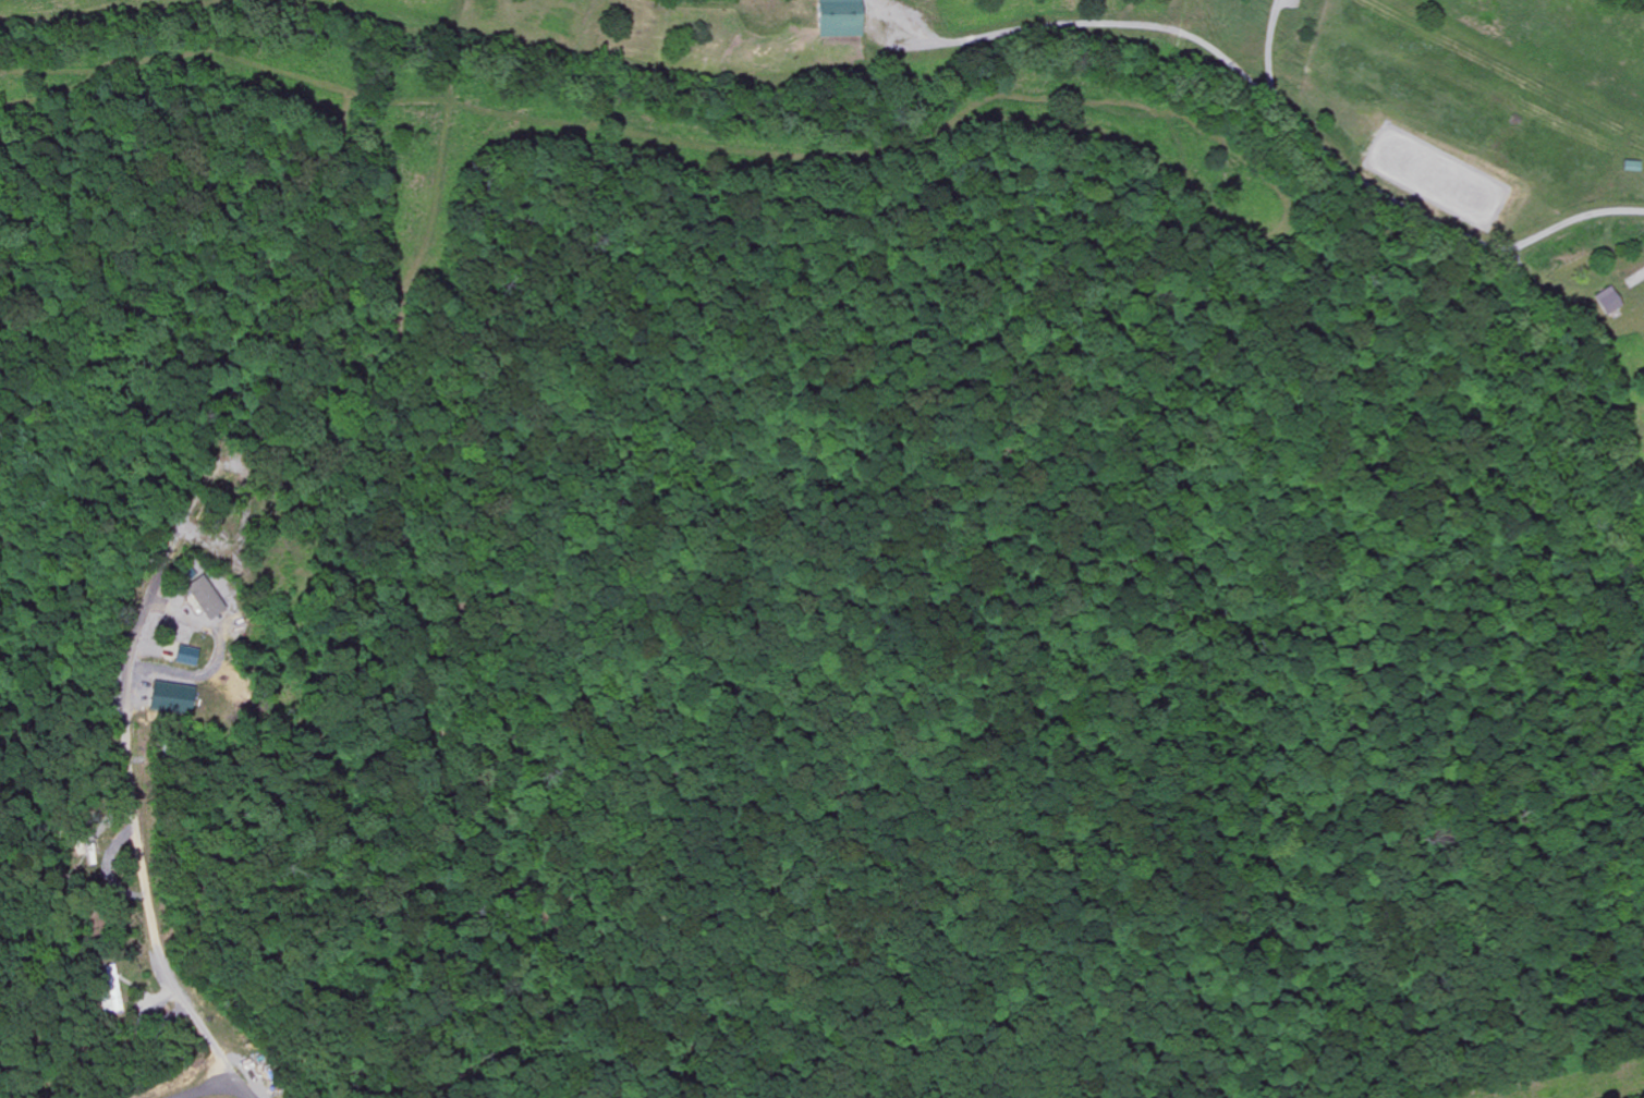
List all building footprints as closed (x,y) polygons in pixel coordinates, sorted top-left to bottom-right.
[(821,38),(865,37),(864,0),(820,0),(821,38)] [(1625,306),(1615,285),(1596,294),(1606,315),(1625,306)] [(223,611),(204,573),(186,583),(205,620),(223,611)] [(174,663),(195,665),(196,647),(176,645),(174,663)] [(194,687),(153,679),(147,708),(188,715),(194,687)] [(104,966),(109,991),(101,992),(105,1014),(122,1011),(114,965),(104,966)]
